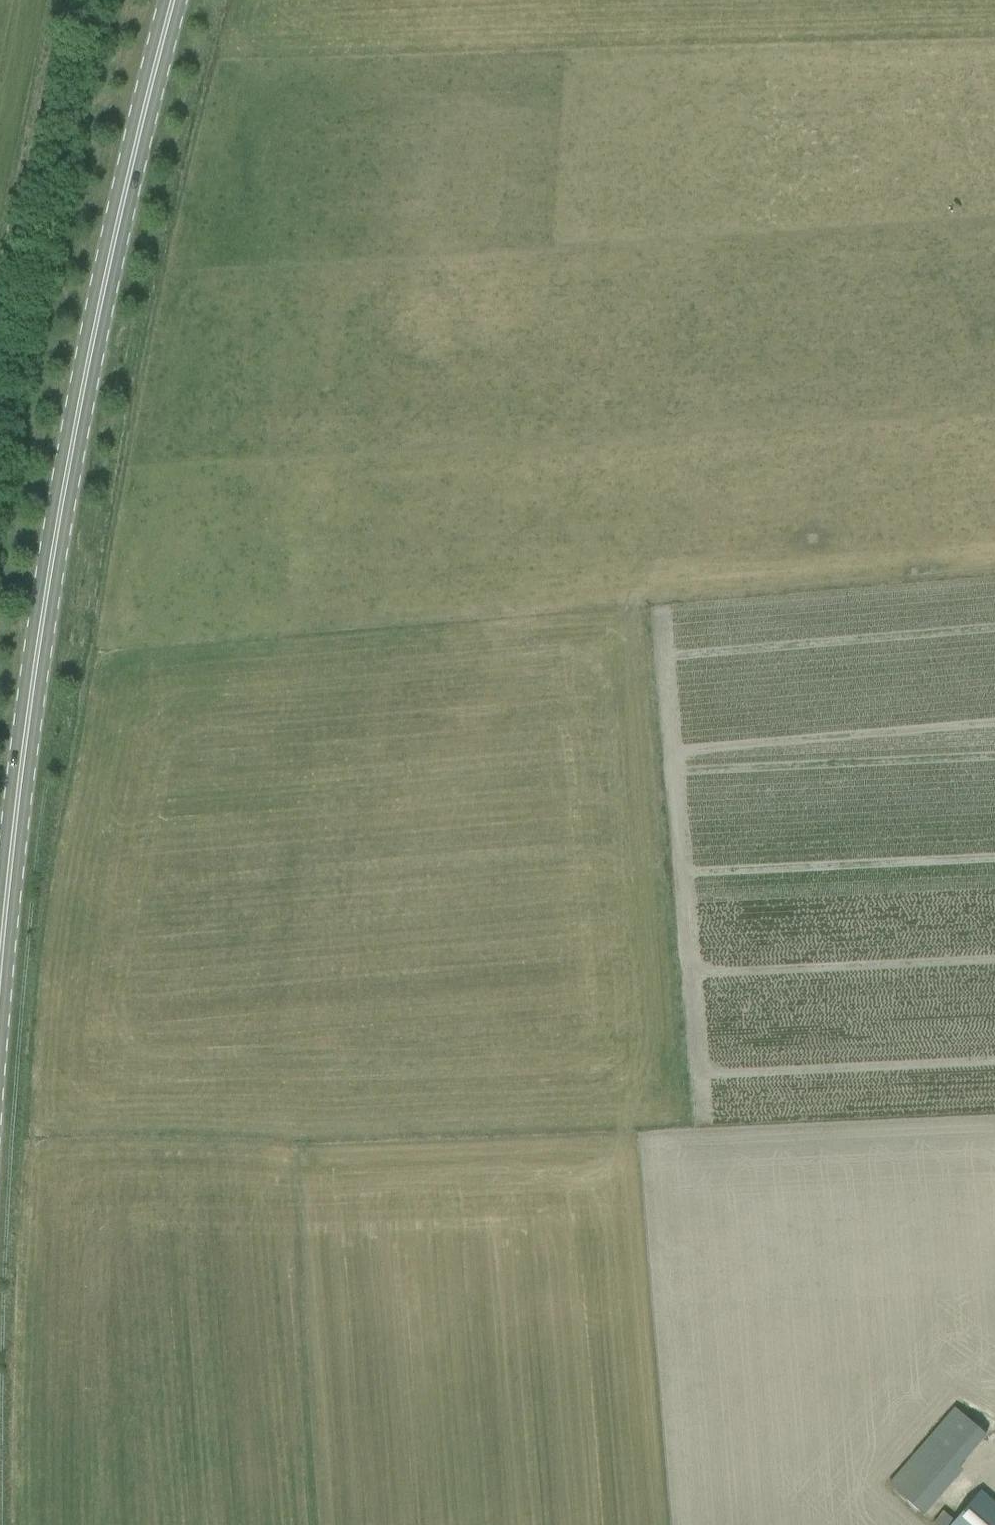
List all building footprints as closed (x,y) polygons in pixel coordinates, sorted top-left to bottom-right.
[(986,1435),(953,1406),(886,1484),(923,1515),(962,1470),(958,1466),(986,1435)] [(979,1491),(950,1524),(994,1524),(994,1506),(979,1491)]
